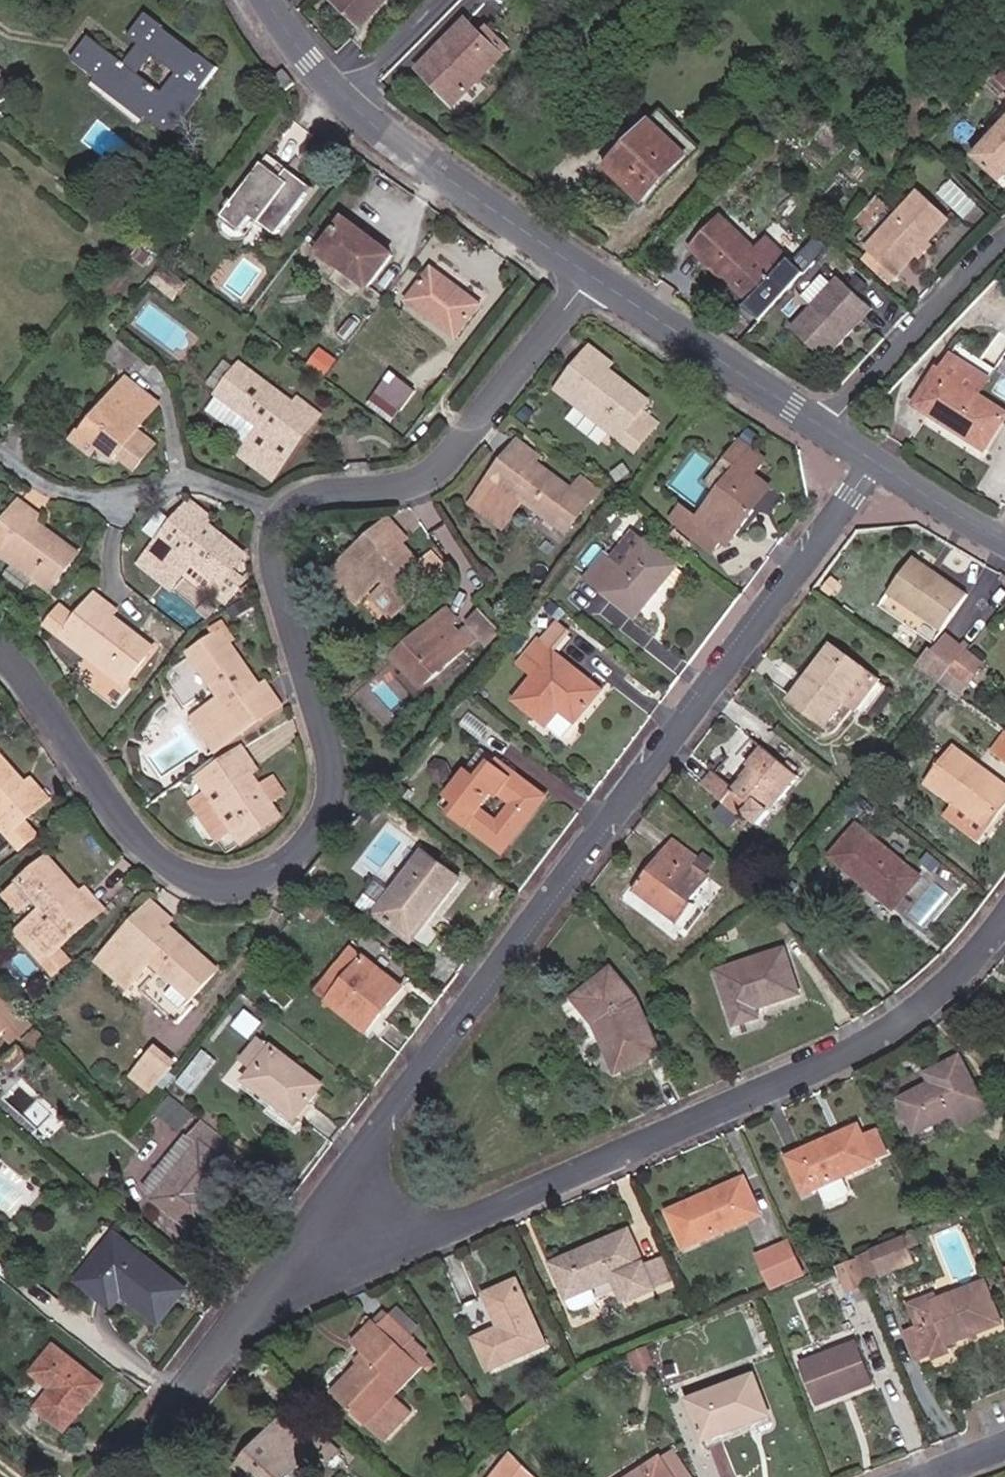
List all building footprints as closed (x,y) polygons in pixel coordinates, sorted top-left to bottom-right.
[(398,5),(403,0),(366,0),(365,1),(382,16),(395,1),(398,5)] [(405,11),(415,0),(403,0),(398,5),(405,11)] [(382,16),(385,19),(398,5),(395,1),(382,16)] [(385,19),(393,26),(405,11),(398,5),(385,19)] [(143,41),(129,58),(92,28),(73,49),(171,129),(223,63),(151,7),(131,31),(143,41)] [(426,93),(440,108),(483,64),(457,39),(462,34),(451,23),(407,66),(431,89),(426,93)] [(483,64),(487,60),(462,34),(457,39),(483,64)] [(426,93),(431,89),(407,66),(403,71),(426,93)] [(640,140),(613,171),(651,205),(693,158),(679,145),(688,136),(663,114),(654,124),(640,140)] [(640,140),(654,124),(649,120),(635,136),(640,140)] [(702,148),(688,136),(679,145),(693,158),(702,148)] [(984,158),(1004,177),(1004,136),(984,158)] [(280,181),(265,166),(224,218),(242,233),(254,219),(276,236),(311,191),(289,171),(280,181)] [(917,252),(928,240),(950,217),(921,191),(868,249),(872,252),(864,260),(889,283),(917,252)] [(313,254),(363,293),(393,256),(341,217),(313,254)] [(729,217),(699,250),(739,286),(733,298),(751,307),(754,304),(769,316),(812,269),(775,235),(763,248),(729,217)] [(917,252),(921,255),(932,243),(928,240),(917,252)] [(474,305),(426,268),(399,305),(450,341),(474,305)] [(794,332),(827,360),(873,307),(866,301),(855,291),(841,279),(794,332)] [(875,291),(864,281),(855,291),(866,301),(875,291)] [(595,383),(607,370),(588,354),(577,367),(595,383)] [(959,354),(924,410),(995,456),(1004,438),(1004,406),(989,397),(1000,379),(959,354)] [(289,419),(299,406),(242,363),(221,391),(265,424),(244,452),(275,476),(308,433),(289,419)] [(630,424),(647,403),(607,370),(595,383),(577,367),(558,389),(633,451),(645,437),(630,424)] [(140,422),(153,405),(123,383),(115,394),(126,403),(122,409),(140,422)] [(373,409),(393,424),(406,405),(387,390),(373,409)] [(133,431),(140,422),(122,409),(126,403),(115,394),(81,435),(100,450),(112,459),(116,455),(132,468),(150,444),(133,431)] [(289,419),(308,433),(322,416),(303,401),(299,406),(289,419)] [(93,458),(100,450),(81,435),(78,433),(71,442),(93,458)] [(536,461),(538,458),(518,440),(504,457),(523,474),(536,461)] [(776,462),(750,444),(738,460),(747,466),(709,513),(694,504),(681,520),(728,555),(737,543),(743,546),(785,487),(767,476),(776,462)] [(584,480),(572,494),(536,461),(523,474),(504,457),(468,499),(498,522),(522,497),(564,533),(597,492),(584,480)] [(26,531),(34,519),(38,514),(18,501),(5,518),(26,531)] [(194,536),(206,522),(209,518),(190,503),(175,521),(194,536)] [(52,585),(78,550),(34,519),(26,531),(5,518),(0,524),(0,550),(19,564),(10,576),(33,592),(43,579),(52,585)] [(223,581),(245,553),(206,522),(194,536),(175,521),(143,562),(174,588),(196,560),(223,581)] [(384,552),(397,542),(404,536),(390,522),(372,538),(384,552)] [(691,562),(641,529),(618,558),(612,554),(596,578),(650,616),(691,562)] [(394,600),(432,565),(421,553),(414,559),(397,542),(384,552),(372,538),(330,579),(349,600),(374,578),(394,600)] [(936,627),(960,595),(911,562),(889,594),(936,627)] [(927,638),(936,627),(889,594),(881,604),(927,638)] [(100,631),(111,618),(113,615),(95,601),(82,617),(100,631)] [(49,628),(121,684),(149,649),(111,618),(100,631),(82,617),(77,622),(62,610),(49,628)] [(498,633),(482,610),(466,621),(475,634),(482,644),(498,633)] [(454,623),(443,611),(441,613),(452,625),(454,623)] [(448,629),(452,625),(441,613),(392,658),(404,670),(420,687),(469,640),(458,628),(452,633),(448,629)] [(582,630),(567,620),(527,663),(543,678),(525,703),(562,729),(572,713),(593,726),(617,689),(564,651),(582,630)] [(469,640),(475,634),(466,621),(458,628),(469,640)] [(922,665),(963,698),(991,664),(950,631),(922,665)] [(217,749),(262,717),(248,697),(261,689),(220,632),(191,653),(223,697),(194,718),(217,749)] [(885,682),(866,668),(835,644),(793,696),(824,720),(841,698),(859,714),(885,682)] [(420,687),(404,670),(396,677),(415,698),(423,691),(420,687)] [(262,717),(280,705),(266,685),(261,689),(248,697),(262,717)] [(992,753),(998,757),(1004,747),(1004,733),(992,753)] [(950,746),(924,782),(959,807),(950,819),(981,842),(1004,808),(1004,785),(950,746)] [(757,828),(797,777),(761,747),(742,770),(748,774),(734,789),(712,772),(696,790),(737,822),(742,815),(757,828)] [(245,774),(248,772),(236,751),(216,762),(228,783),(245,774)] [(12,801),(29,786),(0,752),(0,822),(23,847),(38,834),(27,821),(29,820),(12,801)] [(491,775),(479,767),(460,796),(469,802),(461,814),(516,857),(560,795),(507,756),(491,775)] [(270,821),(262,807),(277,799),(267,781),(252,789),(245,774),(228,783),(216,762),(192,777),(200,791),(178,802),(201,842),(211,836),(208,830),(219,824),(230,844),(270,821)] [(12,801),(29,820),(50,801),(33,783),(29,786),(12,801)] [(373,808),(384,794),(381,792),(374,800),(370,806),(373,808)] [(896,913),(923,879),(861,828),(833,862),(896,913)] [(688,901),(671,888),(694,860),(664,838),(623,892),(667,926),(688,901)] [(477,877),(434,848),(387,914),(428,943),(477,877)] [(54,950),(83,923),(64,901),(76,891),(45,857),(15,886),(38,912),(14,936),(51,976),(65,964),(54,950)] [(381,883),(367,906),(379,914),(394,891),(381,883)] [(83,923),(99,907),(82,886),(76,891),(64,901),(83,923)] [(150,941),(165,928),(167,926),(150,907),(134,922),(150,941)] [(184,1005),(211,979),(165,928),(150,941),(134,922),(93,962),(122,993),(148,968),(184,1005)] [(415,987),(362,945),(326,992),(379,1035),(415,987)] [(744,1007),(789,995),(776,951),(706,971),(721,1026),(748,1019),(744,1007)] [(612,1067),(650,1049),(628,994),(599,968),(570,996),(591,1017),(612,1067)] [(2,987),(0,989),(0,1048),(10,1038),(19,1047),(42,1023),(2,987)] [(322,1092),(253,1042),(234,1066),(248,1076),(242,1087),(295,1128),(322,1092)] [(161,1044),(133,1077),(154,1094),(182,1061),(161,1044)] [(901,1100),(914,1131),(982,1103),(963,1059),(929,1073),(934,1086),(901,1100)] [(183,1132),(197,1114),(172,1095),(158,1113),(183,1132)] [(869,1123),(792,1154),(814,1199),(886,1165),(869,1123)] [(201,1202),(208,1193),(228,1169),(193,1143),(149,1199),(194,1235),(211,1211),(201,1202)] [(751,1175),(676,1207),(693,1249),(771,1219),(751,1175)] [(211,1211),(219,1202),(208,1193),(201,1202),(211,1211)] [(641,1256),(625,1219),(549,1254),(570,1300),(574,1301),(591,1293),(594,1289),(588,1278),(609,1269),(616,1265),(627,1289),(651,1278),(650,1276),(641,1256)] [(200,1290),(125,1230),(87,1283),(121,1311),(133,1295),(172,1327),(200,1290)] [(914,1237),(880,1251),(891,1278),(925,1265),(914,1237)] [(799,1242),(765,1256),(781,1291),(814,1277),(799,1242)] [(668,1268),(659,1248),(641,1256),(650,1276),(668,1268)] [(862,1282),(880,1275),(869,1251),(853,1258),(862,1282)] [(845,1289),(862,1282),(853,1258),(835,1265),(845,1289)] [(620,1293),(627,1289),(616,1265),(609,1269),(620,1293)] [(530,1280),(493,1295),(505,1328),(485,1337),(501,1375),(561,1352),(530,1280)] [(995,1281),(948,1300),(945,1293),(915,1304),(926,1328),(912,1332),(928,1370),(963,1358),(959,1349),(1004,1334),(1004,1305),(995,1281)] [(465,1307),(478,1331),(498,1321),(485,1296),(465,1307)] [(374,1359),(342,1393),(395,1444),(425,1414),(406,1398),(440,1363),(391,1312),(362,1345),(374,1359)] [(113,1384),(63,1343),(41,1375),(58,1389),(45,1409),(75,1434),(113,1384)] [(882,1389),(864,1343),(809,1365),(827,1409),(882,1389)] [(783,1421),(766,1374),(695,1401),(711,1446),(783,1421)] [(292,1417),(240,1470),(251,1476),(304,1476),(313,1465),(332,1476),(334,1476),(350,1453),(329,1436),(320,1442),(292,1417)] [(670,1452),(658,1460),(670,1476),(689,1476),(670,1452)] [(511,1456),(495,1476),(532,1476),(511,1456)] [(658,1460),(634,1476),(670,1476),(658,1460)]
